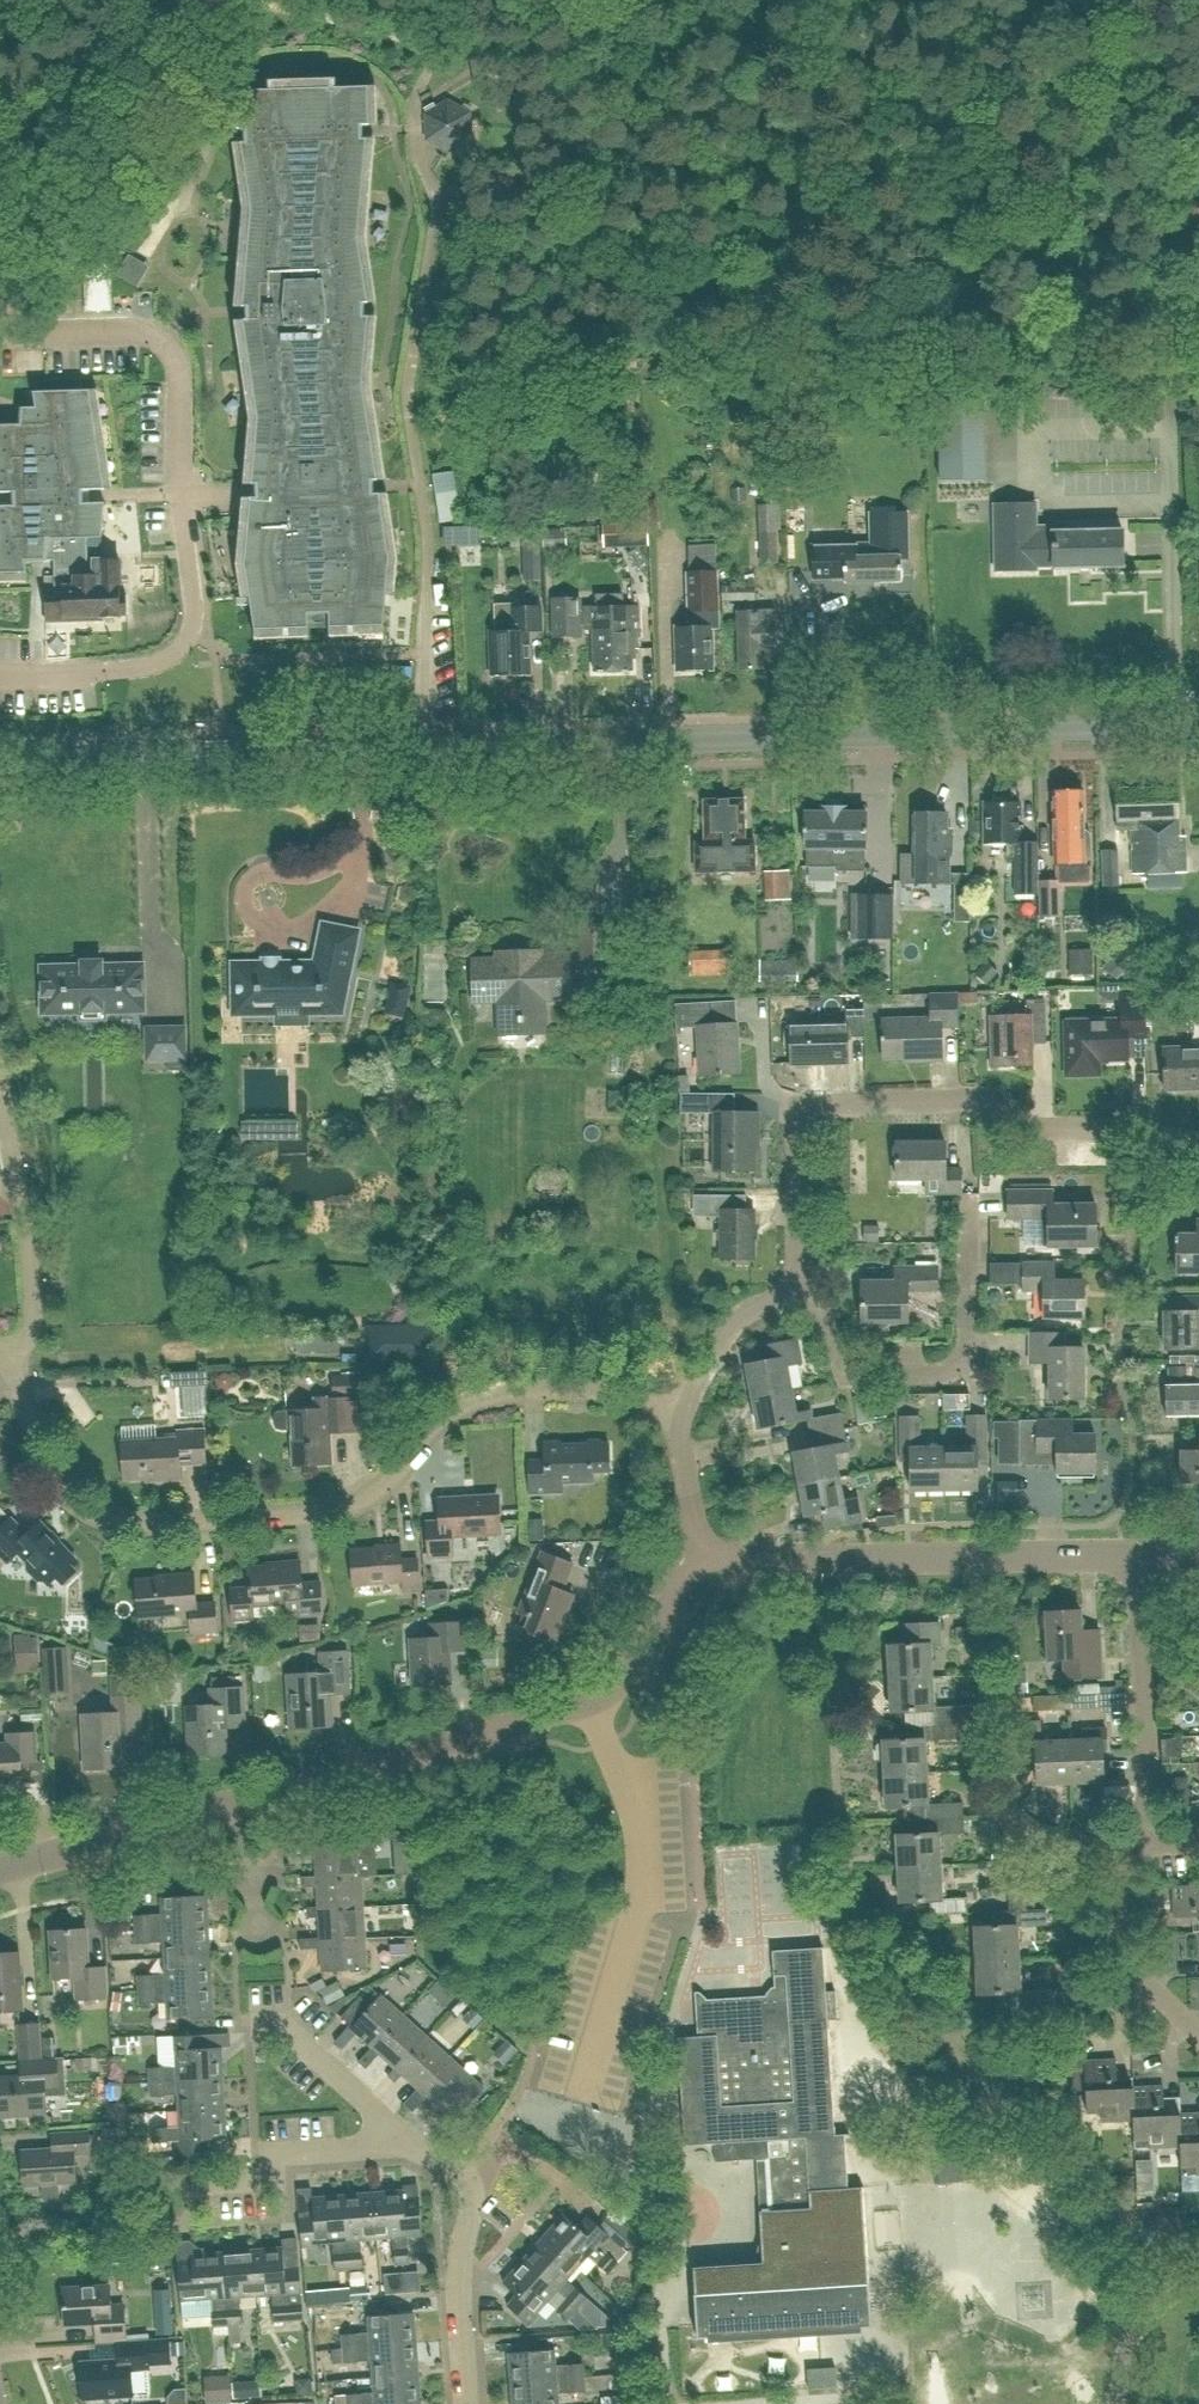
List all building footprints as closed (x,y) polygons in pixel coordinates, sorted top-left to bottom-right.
[(364,304),(369,303),(359,238),(368,139),(363,139),(365,126),(371,126),(369,87),(337,88),(337,79),(269,81),(269,90),(237,91),(238,130),(246,129),(246,143),(241,143),(251,208),(242,307),(247,307),(248,320),(243,321),(257,418),(252,484),(257,484),(257,499),(251,498),(250,499),(247,514),(245,530),(245,533),(244,546),(243,562),(243,566),(247,595),(249,595),(255,630),(309,628),(309,614),(329,614),(330,628),(384,626),(390,560),(380,494),(374,495),(373,481),(378,481),(364,383),(370,317),(364,317),(364,304)] [(448,102),(427,115),(428,140),(449,152),(471,139),(470,114),(448,102)] [(84,266),(85,300),(85,312),(112,311),(110,265),(84,266)] [(58,300),(58,312),(73,311),(72,300),(58,300)] [(14,492),(14,506),(0,506),(0,574),(27,573),(25,561),(54,560),(54,587),(45,587),(46,617),(51,617),(51,620),(70,620),(70,613),(100,612),(100,618),(122,617),(122,614),(128,614),(127,595),(121,596),(120,559),(94,560),(94,561),(92,561),(92,564),(88,564),(87,538),(102,538),(105,503),(83,503),(83,490),(105,489),(90,390),(33,392),(35,411),(21,411),(20,425),(0,426),(0,493),(14,492)] [(439,445),(441,458),(435,459),(437,473),(465,470),(461,442),(439,445)] [(781,530),(780,505),(779,452),(759,453),(760,505),(758,505),(760,564),(779,563),(777,530),(781,530)] [(443,526),(465,524),(463,493),(441,495),(443,526)] [(1054,530),(1054,533),(1036,533),(1036,503),(994,504),(995,571),(1037,571),(1037,566),(1054,566),(1054,570),(1122,569),(1122,530),(1054,530)] [(602,525),(603,548),(648,546),(647,523),(602,525)] [(902,581),(901,556),(909,556),(908,529),(870,530),(871,544),(815,545),(816,573),(845,572),(845,583),(902,581)] [(543,547),(563,545),(562,532),(543,533),(543,547)] [(526,561),(541,561),(540,537),(525,537),(526,561)] [(718,628),(716,573),(715,545),(688,546),(689,571),(685,572),(687,628),(676,628),(678,671),(711,669),(710,628),(718,628)] [(755,590),(721,590),(721,600),(755,600),(755,590)] [(585,630),(593,629),(594,672),(632,671),(632,659),(635,659),(635,649),(639,649),(639,606),(623,606),(623,595),(596,595),(596,607),(585,607),(585,609),(579,610),(579,597),(553,598),(554,636),(579,635),(580,624),(585,624),(585,630)] [(494,606),(495,633),(491,633),(492,675),(529,674),(527,632),(541,632),(540,607),(518,607),(518,605),(494,606)] [(776,646),(775,610),(736,611),(738,670),(763,669),(762,655),(768,654),(768,646),(776,646)] [(1179,837),(1177,789),(1115,790),(1118,830),(1130,830),(1132,875),(1187,874),(1185,837),(1179,837)] [(1054,865),(1072,865),(1072,864),(1083,864),(1089,858),(1089,836),(1083,831),(1083,791),(1051,792),(1052,832),(1054,831),(1054,865)] [(703,801),(704,841),(694,841),(695,873),(756,872),(755,840),(745,840),(744,800),(703,801)] [(987,845),(1016,844),(1016,894),(1037,894),(1037,843),(1021,843),(1021,829),(1017,829),(1017,803),(986,804),(987,845)] [(804,814),(804,848),(805,848),(805,867),(836,867),(836,872),(864,872),(864,849),(866,849),(866,814),(844,814),(844,808),(822,808),(822,814),(804,814)] [(948,884),(948,873),(948,856),(952,856),(952,832),(947,832),(947,814),(917,814),(917,884),(948,884)] [(1119,850),(1102,851),(1103,886),(1120,886),(1119,850)] [(765,900),(791,899),(789,870),(764,871),(765,900)] [(948,873),(948,884),(954,883),(954,922),(971,922),(970,874),(948,873)] [(1066,878),(1066,890),(1094,890),(1094,878),(1066,878)] [(1059,880),(1039,880),(1040,917),(1060,916),(1059,880)] [(868,926),(892,926),(892,883),(868,883),(868,926)] [(335,1009),(350,928),(318,922),(310,961),(274,961),(273,961),(273,963),(258,964),(257,961),(257,962),(228,963),(229,986),(236,986),(236,1011),(335,1009)] [(543,955),(543,949),(493,951),(494,959),(473,960),(475,1002),(499,1001),(499,1020),(542,1019),(541,999),(572,999),(571,985),(608,983),(605,926),(579,927),(581,957),(570,958),(570,954),(543,955)] [(689,953),(690,977),(729,975),(728,951),(689,953)] [(1102,967),(1116,979),(1130,964),(1116,952),(1102,967)] [(796,981),(796,960),(760,960),(760,981),(796,981)] [(77,968),(37,969),(39,1012),(76,1011),(76,1017),(100,1016),(100,1010),(137,1009),(135,966),(95,967),(95,961),(92,962),(92,961),(79,961),(79,962),(76,962),(77,968)] [(384,1013),(404,1017),(411,985),(391,981),(384,1013)] [(959,1027),(959,1003),(977,1002),(977,992),(932,994),(932,997),(940,997),(941,1018),(881,1019),(882,1041),(884,1041),(885,1060),(914,1059),(914,1062),(943,1061),(942,1027),(959,1027)] [(1121,1018),(1073,1020),(1073,1024),(1069,1025),(1067,1028),(1067,1041),(1065,1041),(1066,1075),(1099,1074),(1099,1061),(1128,1060),(1127,1042),(1146,1041),(1144,993),(1120,994),(1121,1018)] [(736,1000),(710,1002),(710,1001),(675,1003),(677,1034),(682,1034),(681,1026),(697,1025),(699,1075),(740,1072),(737,1023),(736,1000)] [(992,1067),(1033,1066),(1032,1044),(1046,1043),(1045,1004),(1026,1005),(1026,1016),(991,1017),(991,1033),(996,1032),(996,1045),(991,1045),(992,1067)] [(864,1008),(846,1008),(846,1022),(790,1024),(791,1065),(848,1063),(847,1037),(865,1036),(864,1008)] [(144,1026),(145,1063),(167,1063),(167,1070),(185,1070),(185,1062),(187,1062),(187,1025),(144,1026)] [(1163,1049),(1165,1089),(1198,1088),(1198,1048),(1163,1049)] [(734,1093),(691,1092),(691,1093),(690,1093),(688,1075),(677,1076),(677,1093),(681,1093),(681,1113),(691,1113),(714,1113),(714,1170),(755,1170),(755,1138),(759,1138),(759,1112),(734,1112),(734,1093)] [(260,1143),(296,1141),(293,1082),(257,1084),(260,1143)] [(897,1142),(898,1179),(928,1179),(928,1193),(962,1193),(962,1169),(945,1169),(945,1141),(897,1142)] [(1094,1205),(1051,1205),(1051,1190),(1007,1190),(1008,1219),(1048,1219),(1048,1247),(1095,1247),(1094,1205)] [(751,1258),(754,1258),(755,1209),(746,1209),(746,1195),(710,1194),(710,1195),(694,1195),(694,1216),(710,1217),(710,1215),(721,1215),(721,1258),(737,1258),(737,1264),(751,1264),(751,1258)] [(1174,1234),(1174,1242),(1176,1242),(1176,1272),(1198,1272),(1198,1234),(1174,1234)] [(1023,1263),(1023,1291),(1043,1291),(1043,1318),(1084,1317),(1083,1280),(1054,1280),(1053,1263),(1023,1263)] [(907,1291),(931,1290),(938,1290),(938,1265),(931,1265),(898,1266),(898,1281),(861,1282),(862,1323),(907,1322),(907,1291)] [(1168,1297),(1168,1311),(1163,1311),(1165,1349),(1198,1349),(1198,1296),(1168,1297)] [(369,1361),(426,1359),(425,1325),(368,1327),(369,1361)] [(1049,1362),(1049,1398),(1083,1398),(1083,1348),(1063,1348),(1063,1333),(1030,1333),(1030,1362),(1049,1362)] [(752,1398),(791,1391),(786,1367),(800,1364),(796,1340),(762,1346),(765,1362),(746,1365),(752,1398)] [(1195,1384),(1166,1385),(1166,1417),(1198,1416),(1198,1367),(1194,1367),(1195,1384)] [(366,1374),(332,1375),(333,1394),(368,1392),(366,1374)] [(791,1391),(752,1398),(758,1428),(808,1419),(811,1434),(844,1428),(841,1413),(811,1419),(810,1410),(795,1413),(791,1391)] [(353,1399),(330,1400),(329,1400),(328,1396),(313,1397),(314,1411),(283,1413),(285,1431),(290,1431),(293,1465),(331,1463),(328,1432),(356,1431),(353,1399)] [(944,1447),(943,1490),(978,1490),(977,1460),(986,1460),(986,1417),(967,1417),(967,1447),(944,1447)] [(943,1490),(944,1447),(919,1447),(919,1418),(900,1418),(900,1460),(911,1460),(911,1490),(943,1490)] [(1050,1454),(1057,1454),(1057,1472),(1094,1472),(1094,1434),(1071,1434),(1071,1420),(1020,1420),(1020,1463),(1050,1463),(1050,1454)] [(801,1484),(838,1477),(834,1454),(848,1451),(844,1428),(811,1434),(813,1449),(795,1452),(801,1484)] [(179,1465),(206,1464),(204,1429),(177,1431),(177,1438),(122,1441),(124,1479),(158,1477),(158,1481),(180,1480),(179,1465)] [(592,1482),(592,1472),(610,1472),(609,1444),(603,1444),(599,1441),(589,1442),(586,1445),(544,1446),(545,1461),(529,1462),(530,1493),(562,1492),(561,1483),(592,1482)] [(1181,1450),(1181,1483),(1198,1483),(1198,1450),(1181,1450)] [(838,1477),(801,1484),(807,1516),(823,1513),(826,1528),(860,1521),(856,1498),(842,1500),(838,1477)] [(441,1499),(442,1522),(427,1523),(429,1558),(451,1557),(450,1538),(498,1535),(496,1495),(441,1499)] [(886,1515),(887,1526),(896,1525),(896,1515),(886,1515)] [(70,1564),(75,1559),(40,1521),(26,1534),(10,1518),(0,1528),(0,1554),(7,1562),(17,1552),(48,1584),(53,1579),(60,1586),(76,1571),(70,1564)] [(382,1545),(382,1548),(351,1550),(353,1586),(402,1583),(402,1593),(419,1592),(417,1559),(401,1560),(400,1544),(382,1545)] [(562,1591),(573,1564),(543,1552),(520,1613),(531,1617),(526,1631),(556,1642),(574,1595),(562,1591)] [(248,1568),(249,1588),(230,1590),(232,1621),(253,1619),(252,1606),(287,1604),(288,1617),(322,1615),(320,1584),(302,1585),(300,1563),(277,1564),(277,1566),(248,1568)] [(190,1633),(193,1633),(194,1639),(207,1638),(206,1632),(216,1631),(214,1602),(196,1604),(194,1573),(166,1575),(166,1579),(136,1581),(139,1618),(189,1614),(190,1633)] [(1065,1678),(1100,1677),(1098,1641),(1081,1642),(1079,1610),(1053,1612),(1053,1615),(1046,1616),(1048,1660),(1064,1659),(1065,1678)] [(431,1624),(432,1639),(410,1640),(413,1686),(450,1684),(448,1653),(467,1652),(465,1623),(431,1624)] [(891,1679),(932,1677),(931,1647),(940,1647),(939,1624),(901,1625),(901,1644),(889,1645),(891,1679)] [(15,1655),(39,1654),(37,1636),(30,1637),(29,1633),(14,1634),(15,1655)] [(319,1654),(321,1673),(288,1675),(291,1728),(332,1726),(330,1694),(348,1692),(346,1652),(319,1654)] [(922,1725),(960,1724),(959,1709),(933,1710),(932,1677),(891,1679),(892,1713),(922,1711),(922,1725)] [(188,1754),(226,1753),(225,1720),(244,1719),(242,1687),(209,1689),(210,1705),(186,1706),(188,1754)] [(165,1691),(166,1706),(188,1705),(187,1690),(165,1691)] [(1067,1694),(1068,1709),(1099,1708),(1099,1693),(1067,1694)] [(138,1694),(113,1695),(113,1713),(82,1715),(85,1769),(125,1766),(123,1733),(140,1732),(138,1694)] [(1068,1709),(1067,1694),(1033,1696),(1033,1711),(1068,1709)] [(1071,1784),(1069,1740),(1041,1741),(1040,1720),(1020,1721),(1021,1755),(1035,1754),(1037,1785),(1071,1784)] [(886,1775),(927,1773),(926,1740),(961,1739),(960,1724),(922,1725),(923,1740),(884,1742),(886,1775)] [(1069,1740),(1071,1784),(1104,1782),(1102,1751),(1106,1750),(1105,1728),(1082,1729),(1082,1739),(1069,1740)] [(6,1734),(7,1743),(0,1744),(0,1784),(21,1783),(20,1761),(36,1760),(34,1732),(6,1734)] [(1161,1739),(1162,1758),(1182,1757),(1181,1738),(1161,1739)] [(927,1821),(964,1819),(963,1804),(929,1805),(927,1773),(886,1775),(887,1808),(926,1807),(927,1821)] [(900,1869),(940,1867),(938,1835),(965,1833),(964,1819),(927,1821),(927,1834),(898,1836),(900,1869)] [(361,1843),(361,1846),(318,1848),(318,1844),(305,1845),(306,1856),(317,1856),(318,1875),(317,1879),(358,1876),(359,1878),(363,1877),(362,1858),(376,1858),(376,1843),(361,1843)] [(940,1867),(900,1869),(901,1902),(930,1901),(931,1915),(968,1914),(967,1898),(941,1899),(940,1867)] [(359,1909),(364,1909),(363,1877),(359,1878),(358,1876),(317,1879),(318,1875),(301,1876),(302,1886),(317,1885),(319,1906),(320,1910),(358,1907),(359,1909)] [(1172,1886),(1174,1917),(1198,1916),(1198,1885),(1172,1886)] [(136,1929),(210,1926),(208,1895),(162,1898),(162,1914),(135,1915),(136,1929)] [(361,1940),(366,1940),(364,1909),(359,1909),(358,1907),(320,1910),(319,1906),(308,1907),(309,1917),(319,1917),(320,1937),(321,1942),(360,1938),(361,1940)] [(993,1913),(994,1927),(976,1928),(978,1961),(1018,1959),(1016,1926),(1047,1925),(1046,1910),(993,1913)] [(210,1926),(136,1929),(137,1943),(164,1942),(165,1957),(211,1955),(210,1926)] [(91,1929),(92,1952),(113,1951),(111,1928),(91,1929)] [(106,1998),(104,1967),(88,1968),(85,1931),(71,1933),(70,1930),(53,1931),(54,1951),(51,1951),(53,1980),(74,1979),(76,2000),(106,1998)] [(321,1942),(320,1937),(310,1938),(311,1949),(321,1949),(322,1973),(367,1970),(366,1940),(361,1940),(360,1938),(321,1942)] [(768,2158),(772,2209),(759,2210),(762,2261),(693,2266),(698,2338),(873,2326),(863,2186),(848,2187),(845,2134),(835,2134),(828,2024),(837,2023),(835,1991),(827,1992),(824,1947),(773,1950),(776,1995),(698,2000),(697,1992),(696,1992),(698,2036),(679,2037),(685,2146),(714,2144),(715,2161),(768,2158)] [(19,1953),(0,1954),(0,2012),(23,2010),(19,1953)] [(211,1955),(165,1957),(166,1974),(139,1975),(139,1989),(212,1985),(211,1955)] [(1018,1959),(978,1961),(979,1995),(1013,1993),(1013,2008),(1050,2006),(1050,2003),(1049,1991),(1019,1992),(1018,1959)] [(430,1989),(436,1995),(446,1985),(439,1979),(430,1989)] [(212,1985),(139,1989),(140,2004),(167,2003),(168,2018),(214,2016),(212,1985)] [(429,1988),(410,2010),(460,2053),(479,2031),(429,1988)] [(1049,1991),(1050,2003),(1074,2002),(1073,1989),(1049,1991)] [(341,2017),(349,2024),(341,2034),(335,2041),(343,2048),(349,2041),(356,2033),(371,2046),(374,2048),(400,2018),(402,2020),(405,2016),(381,1995),(372,2005),(360,1995),(341,2017)] [(358,2061),(365,2068),(379,2054),(394,2066),(396,2069),(423,2039),(425,2040),(428,2037),(405,2016),(402,2020),(400,2018),(374,2048),(371,2046),(358,2061)] [(41,2057),(39,2024),(17,2026),(19,2059),(41,2057)] [(171,2035),(172,2050),(177,2049),(178,2066),(150,2068),(150,2081),(223,2077),(221,2047),(202,2048),(202,2034),(171,2035)] [(447,2061),(450,2057),(428,2037),(425,2040),(423,2039),(396,2069),(394,2066),(386,2075),(395,2083),(402,2075),(417,2088),(419,2090),(446,2059),(447,2061)] [(429,2108),(433,2104),(441,2112),(450,2102),(461,2112),(483,2087),(450,2057),(447,2061),(446,2059),(419,2090),(417,2088),(410,2096),(403,2104),(411,2112),(416,2106),(418,2108),(429,2108)] [(55,2060),(22,2062),(23,2077),(0,2079),(0,2117),(46,2115),(44,2088),(57,2088),(55,2060)] [(1134,2120),(1132,2088),(1117,2089),(1115,2060),(1085,2062),(1087,2113),(1101,2113),(1101,2121),(1134,2120)] [(179,2110),(224,2107),(223,2077),(150,2081),(151,2096),(179,2094),(179,2110)] [(106,2097),(110,2101),(117,2101),(121,2096),(120,2082),(116,2078),(109,2079),(105,2083),(106,2097)] [(1181,2147),(1179,2114),(1164,2115),(1163,2087),(1132,2088),(1134,2120),(1135,2140),(1148,2139),(1148,2148),(1181,2147)] [(208,2153),(207,2140),(226,2138),(224,2107),(179,2110),(180,2125),(153,2127),(154,2143),(178,2141),(179,2155),(208,2153)] [(1181,2147),(1182,2166),(1196,2166),(1196,2175),(1198,2175),(1198,2113),(1179,2114),(1181,2147)] [(119,2143),(119,2126),(101,2128),(102,2144),(119,2143)] [(24,2185),(41,2184),(42,2197),(46,2201),(56,2200),(59,2196),(58,2183),(75,2181),(73,2154),(89,2153),(88,2133),(51,2136),(52,2150),(22,2152),(24,2185)] [(934,2183),(963,2181),(962,2162),(933,2164),(934,2183)] [(161,2192),(159,2175),(147,2176),(148,2193),(161,2192)] [(419,2207),(406,2208),(404,2190),(372,2193),(376,2238),(392,2237),(395,2264),(410,2263),(408,2236),(422,2235),(419,2207)] [(376,2238),(372,2193),(342,2195),(349,2268),(364,2267),(361,2240),(376,2238)] [(349,2268),(342,2195),(312,2198),(314,2217),(300,2218),(302,2247),(317,2246),(317,2243),(332,2242),(335,2269),(349,2268)] [(627,2252),(610,2235),(589,2216),(578,2227),(563,2214),(543,2237),(578,2268),(589,2256),(609,2274),(619,2263),(617,2262),(627,2252)] [(578,2268),(543,2237),(524,2259),(579,2309),(588,2299),(567,2280),(578,2268)] [(252,2250),(256,2295),(272,2293),(274,2321),(303,2319),(299,2267),(285,2268),(283,2248),(252,2250)] [(222,2253),(228,2325),(242,2324),(240,2296),(256,2295),(252,2250),(222,2253)] [(179,2265),(180,2274),(182,2303),(197,2302),(197,2299),(212,2298),(214,2326),(228,2325),(222,2253),(192,2255),(193,2264),(179,2265)] [(529,2325),(539,2314),(537,2312),(548,2300),(569,2319),(579,2309),(524,2259),(503,2282),(517,2294),(507,2306),(529,2325)] [(118,2341),(127,2341),(124,2305),(111,2306),(109,2285),(63,2289),(66,2327),(97,2324),(98,2342),(118,2340),(118,2341)] [(351,2301),(368,2299),(367,2286),(350,2288),(351,2301)] [(344,2348),(416,2343),(414,2312),(368,2315),(369,2331),(342,2333),(344,2348)] [(606,2350),(617,2349),(616,2332),(605,2333),(606,2350)] [(170,2340),(148,2341),(127,2343),(127,2341),(118,2341),(120,2360),(80,2363),(83,2400),(133,2396),(131,2371),(150,2370),(149,2361),(171,2360),(170,2340)] [(373,2376),(418,2373),(416,2343),(344,2348),(345,2362),(372,2360),(373,2376)] [(511,2383),(584,2377),(582,2363),(556,2365),(554,2348),(508,2352),(511,2383)] [(808,2388),(837,2386),(835,2367),(807,2369),(808,2388)] [(421,2402),(418,2373),(373,2376),(374,2392),(347,2394),(348,2403),(398,2403),(421,2402)] [(229,2374),(203,2376),(206,2403),(232,2402),(229,2374)] [(511,2383),(513,2403),(559,2403),(558,2393),(585,2391),(584,2377),(511,2383)]
